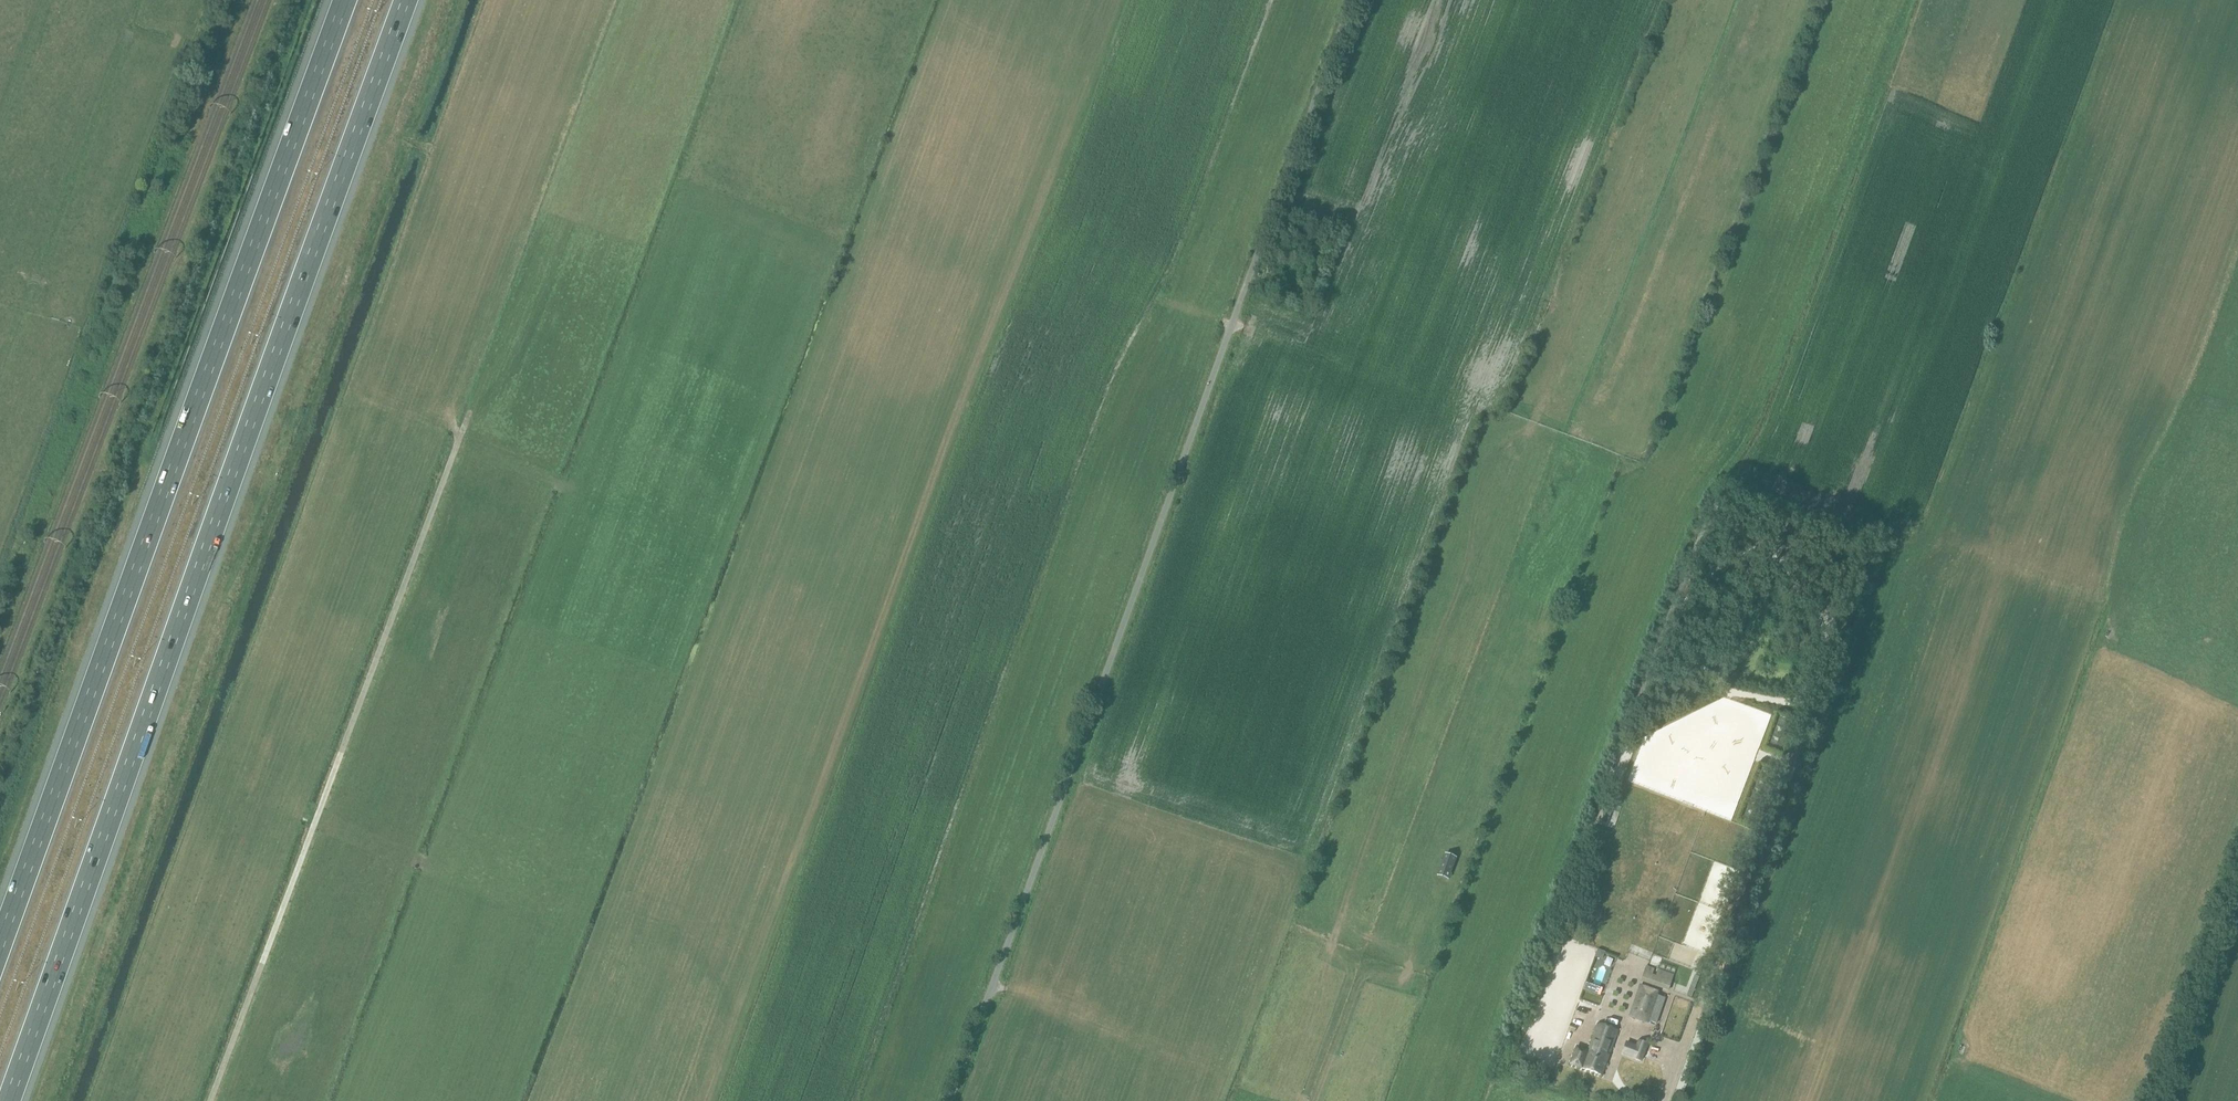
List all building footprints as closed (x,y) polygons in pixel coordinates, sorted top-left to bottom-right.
[(1655,968),(1646,965),(1641,981),(1669,991),(1674,975),(1658,969),(1656,975),(1653,974),(1655,968)] [(1695,975),(1687,996),(1692,998),(1699,976),(1695,975)] [(1640,985),(1629,1017),(1649,1024),(1650,1021),(1657,1023),(1666,998),(1659,995),(1660,992),(1640,985)] [(1705,1003),(1701,1016),(1709,1019),(1714,1006),(1705,1003)] [(1588,1049),(1577,1045),(1570,1065),(1602,1076),(1619,1030),(1598,1023),(1588,1049)] [(1628,1045),(1624,1056),(1641,1062),(1647,1044),(1640,1042),(1638,1048),(1628,1045)]
